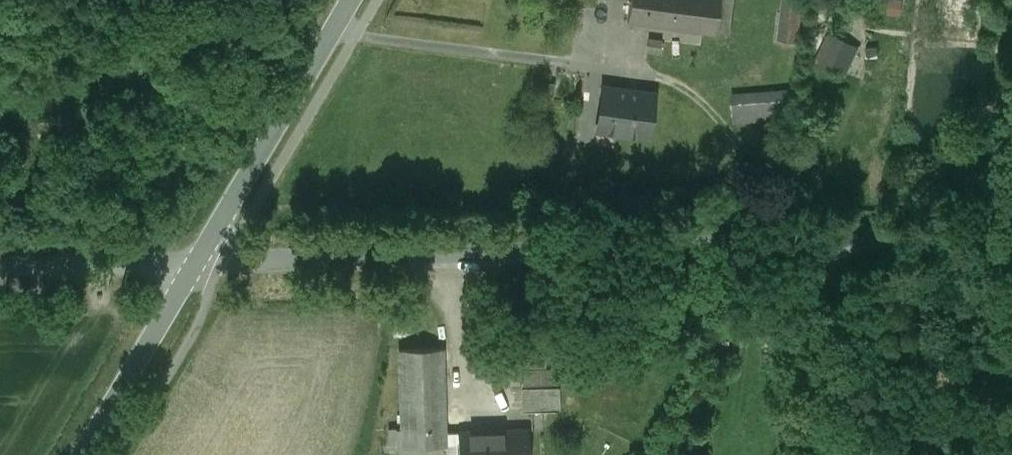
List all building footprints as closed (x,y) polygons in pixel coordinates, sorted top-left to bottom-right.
[(627,20),(715,32),(719,0),(630,0),(627,20)] [(783,38),(801,38),(802,0),(784,0),(783,38)] [(906,0),(891,0),(890,12),(904,13),(906,0)] [(833,31),(818,62),(848,76),(862,45),(833,31)] [(653,94),(602,87),(596,129),(648,136),(653,94)] [(441,347),(401,347),(401,427),(401,443),(402,444),(442,444),(442,441),(463,441),(463,432),(442,432),(441,347)] [(545,383),(545,364),(520,364),(521,407),(558,406),(557,382),(545,383)] [(401,427),(388,427),(388,443),(401,443),(401,427)] [(478,432),(477,429),(463,429),(463,432),(463,441),(463,454),(505,454),(505,432),(503,432),(478,432)] [(529,429),(503,429),(503,432),(505,432),(505,454),(529,454),(529,429)]
